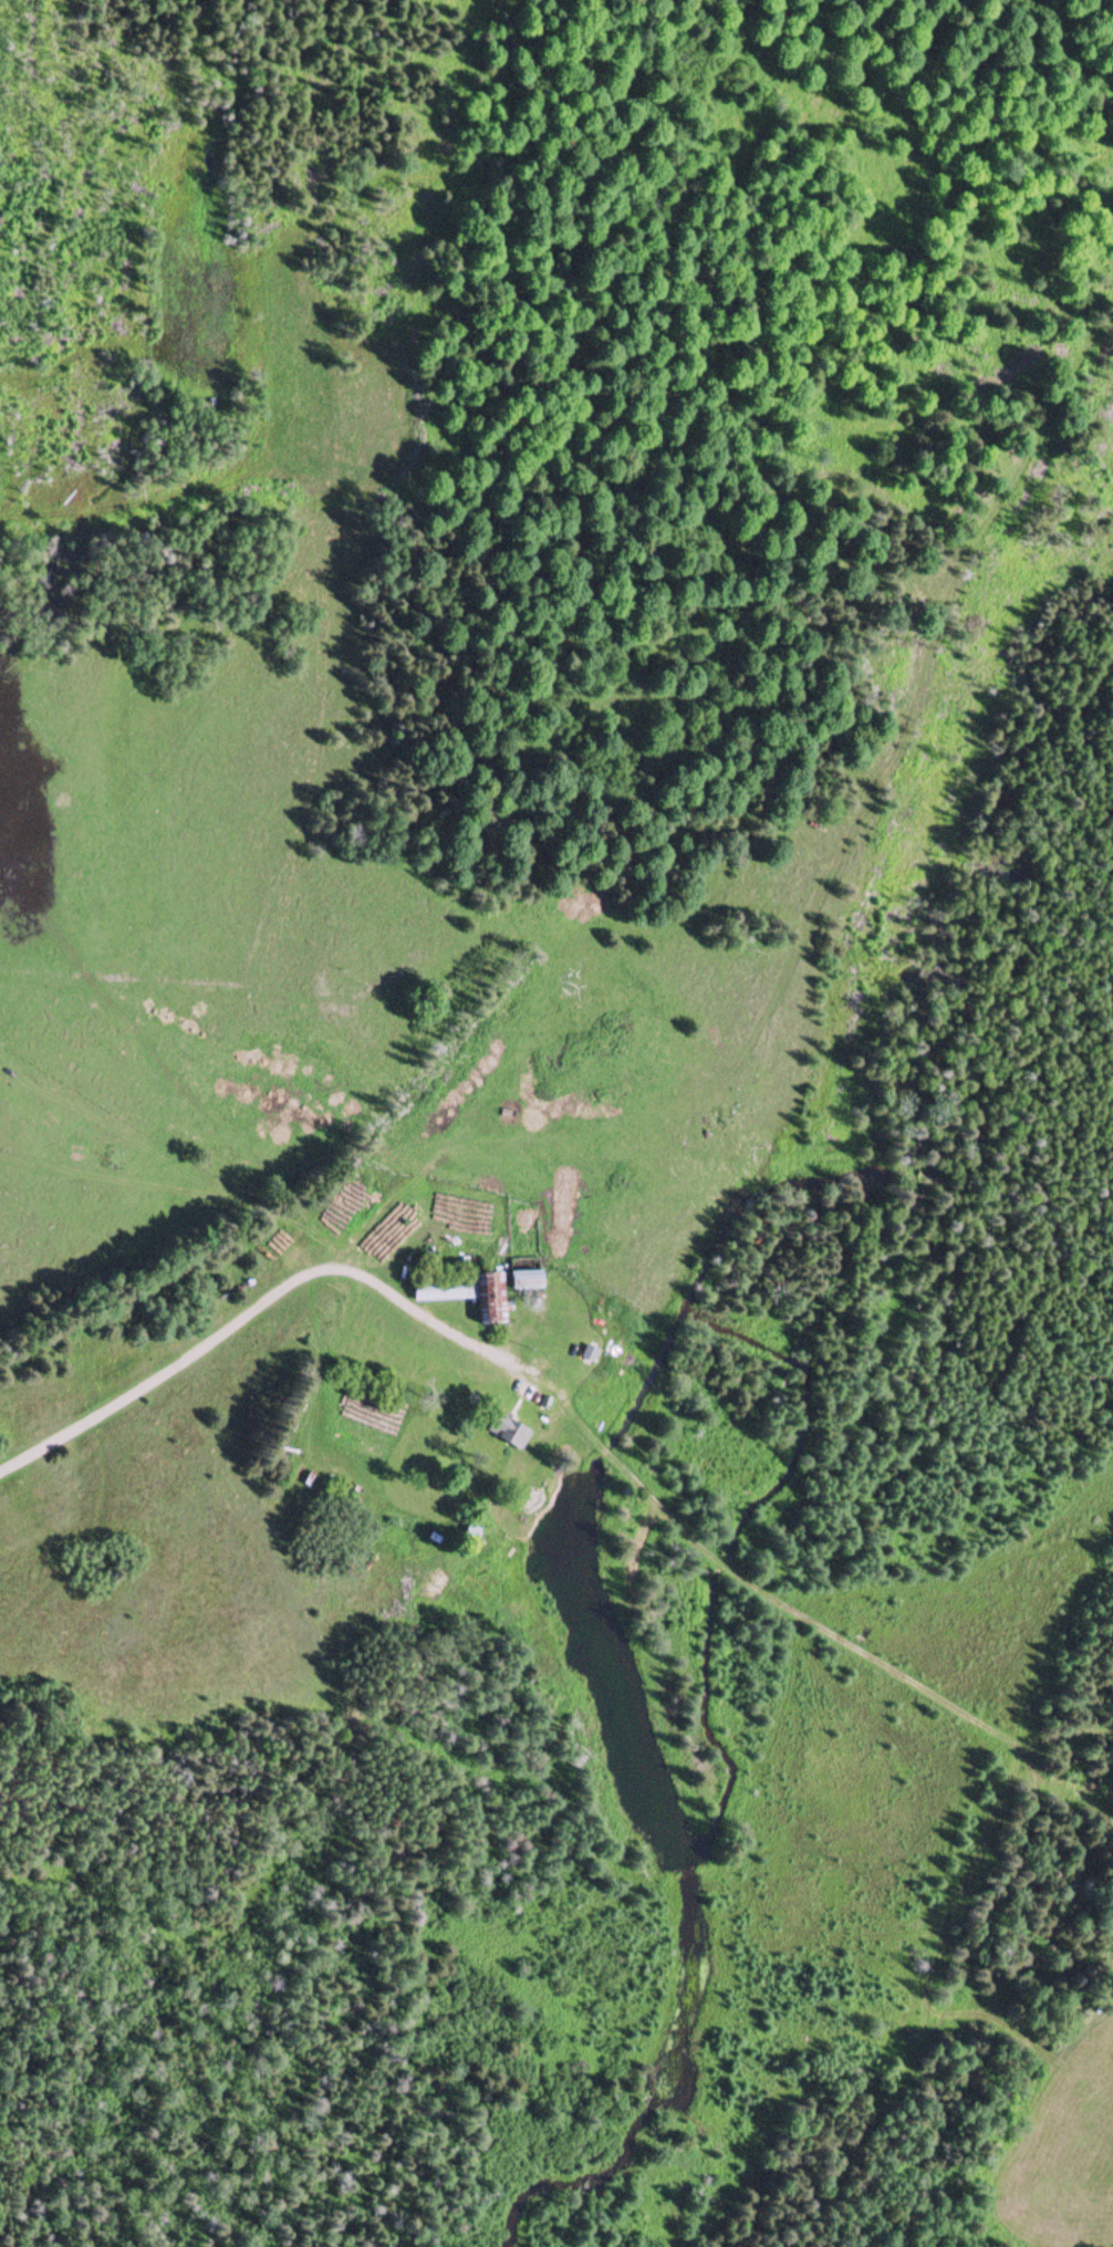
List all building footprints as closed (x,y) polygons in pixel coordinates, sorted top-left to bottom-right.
[(543,1291),(543,1259),(512,1259),(512,1291),(543,1291)] [(416,1302),(480,1300),(481,1326),(506,1326),(505,1274),(476,1275),(476,1280),(415,1282),(416,1302)] [(485,1430),(522,1453),(533,1433),(496,1411),(485,1430)]
